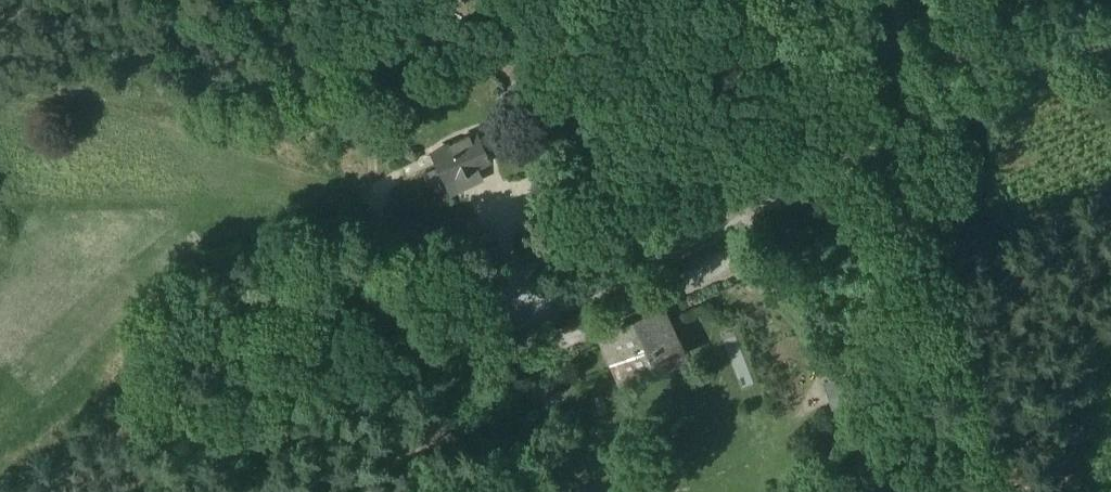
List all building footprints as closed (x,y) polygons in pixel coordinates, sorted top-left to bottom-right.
[(544,78),(540,73),(521,87),(526,93),(544,78)] [(483,129),(480,130),(471,111),(427,131),(440,159),(441,159),(456,152),(470,145),(484,139),(483,136),(485,135),(483,129)] [(456,152),(461,164),(476,157),(470,145),(456,152)] [(461,164),(456,152),(441,159),(446,171),(461,164)] [(615,335),(624,354),(676,330),(656,287),(638,296),(640,300),(598,320),(606,339),(615,335)] [(837,349),(819,353),(826,390),(844,386),(837,349)]
